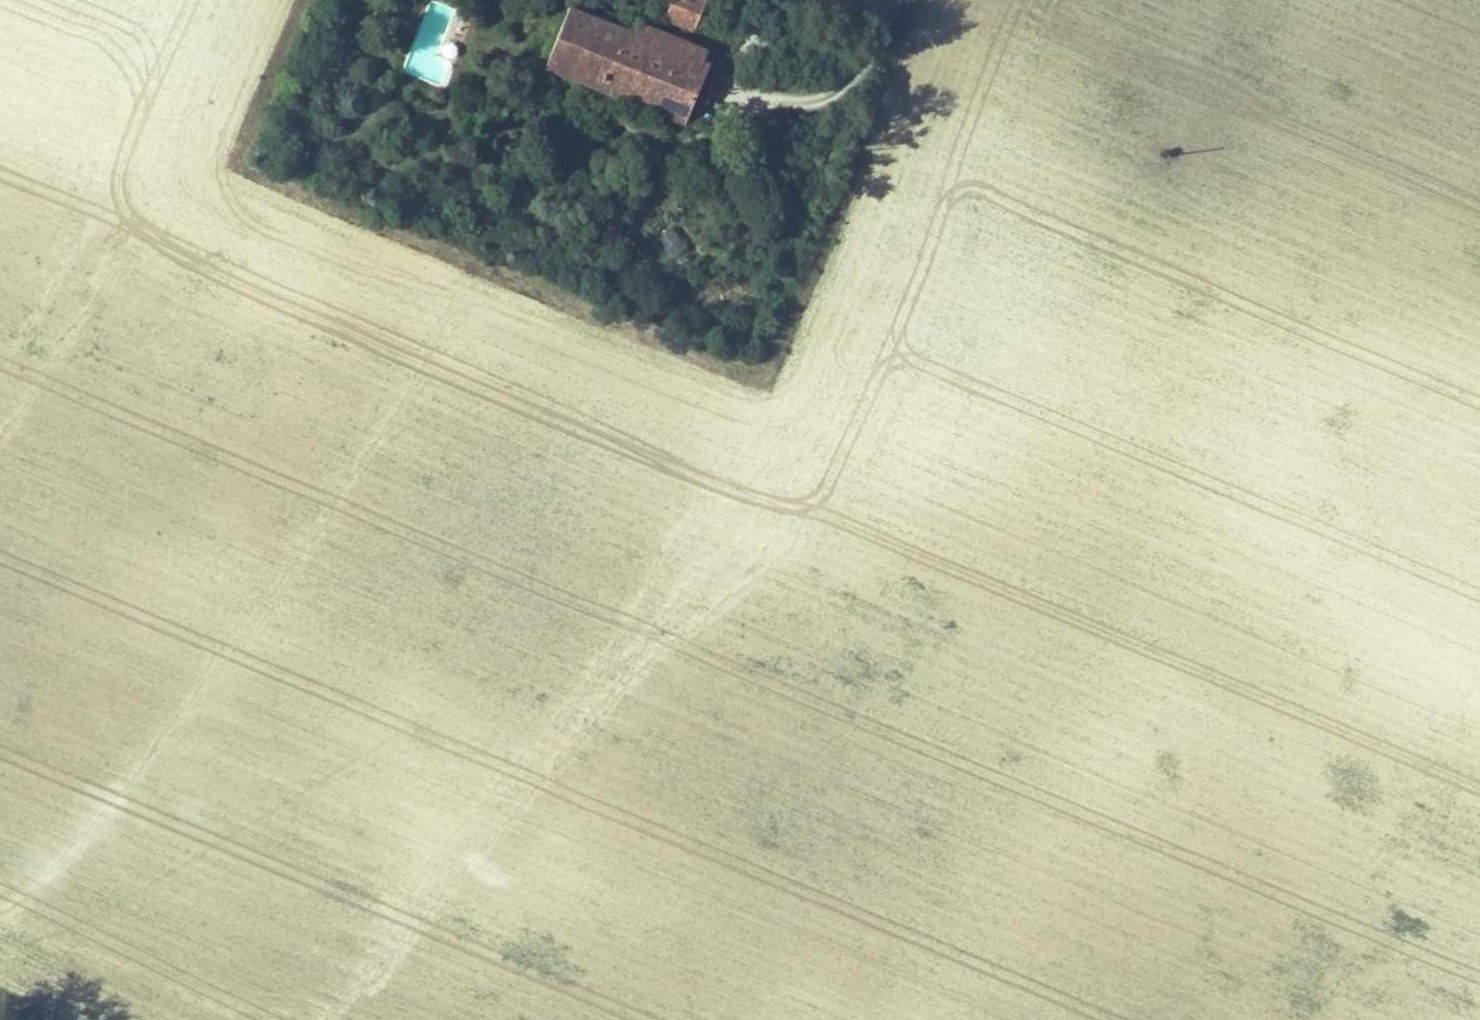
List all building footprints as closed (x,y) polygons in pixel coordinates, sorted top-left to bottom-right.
[(680,117),(705,49),(577,0),(569,0),(545,66),(597,83),(680,117)] [(663,22),(690,32),(702,0),(671,0),(663,22)] [(659,237),(676,253),(687,240),(670,225),(659,237)]
